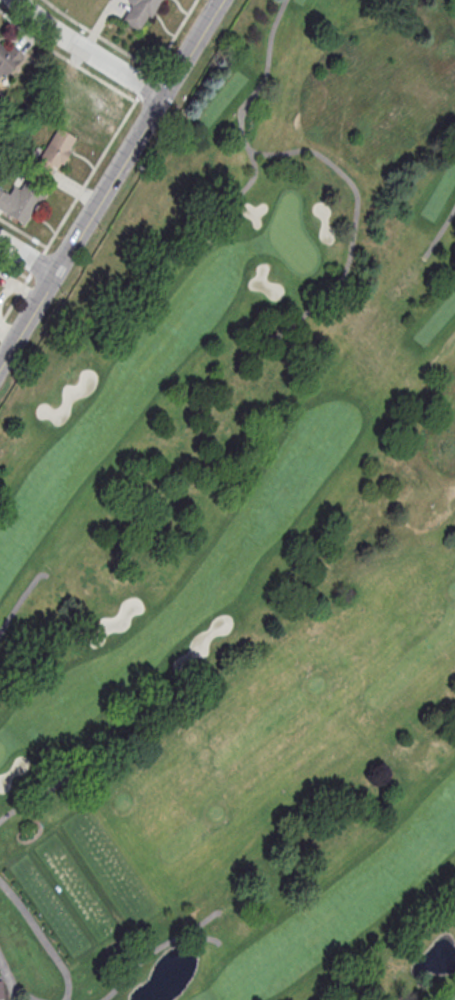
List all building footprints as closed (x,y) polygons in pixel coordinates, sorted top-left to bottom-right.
[(157,0),(132,0),(121,20),(141,30),(157,0)] [(59,173),(75,136),(54,127),(38,164),(59,173)] [(43,195),(16,179),(10,189),(0,184),(0,210),(25,225),(43,195)]
